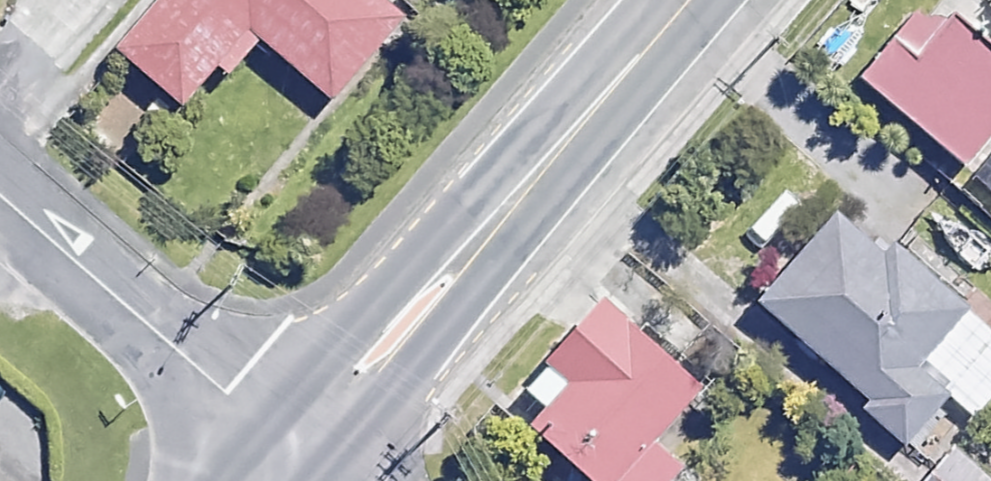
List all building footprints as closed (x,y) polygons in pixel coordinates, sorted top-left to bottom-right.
[(111,48),(177,105),(243,28),(326,100),(398,17),(379,0),(153,0),(111,48)] [(946,15),(910,59),(887,41),(858,76),(966,163),(990,132),(990,51),(946,15)] [(831,212),(754,304),(853,387),(845,397),(904,446),(946,395),(974,418),(990,398),(990,296),(986,292),(969,312),(895,250),(888,259),(831,212)] [(591,300),(501,403),(590,480),(665,480),(677,468),(646,440),(691,389),(591,300)] [(952,447),(924,480),(990,480),(990,479),(952,447)]
